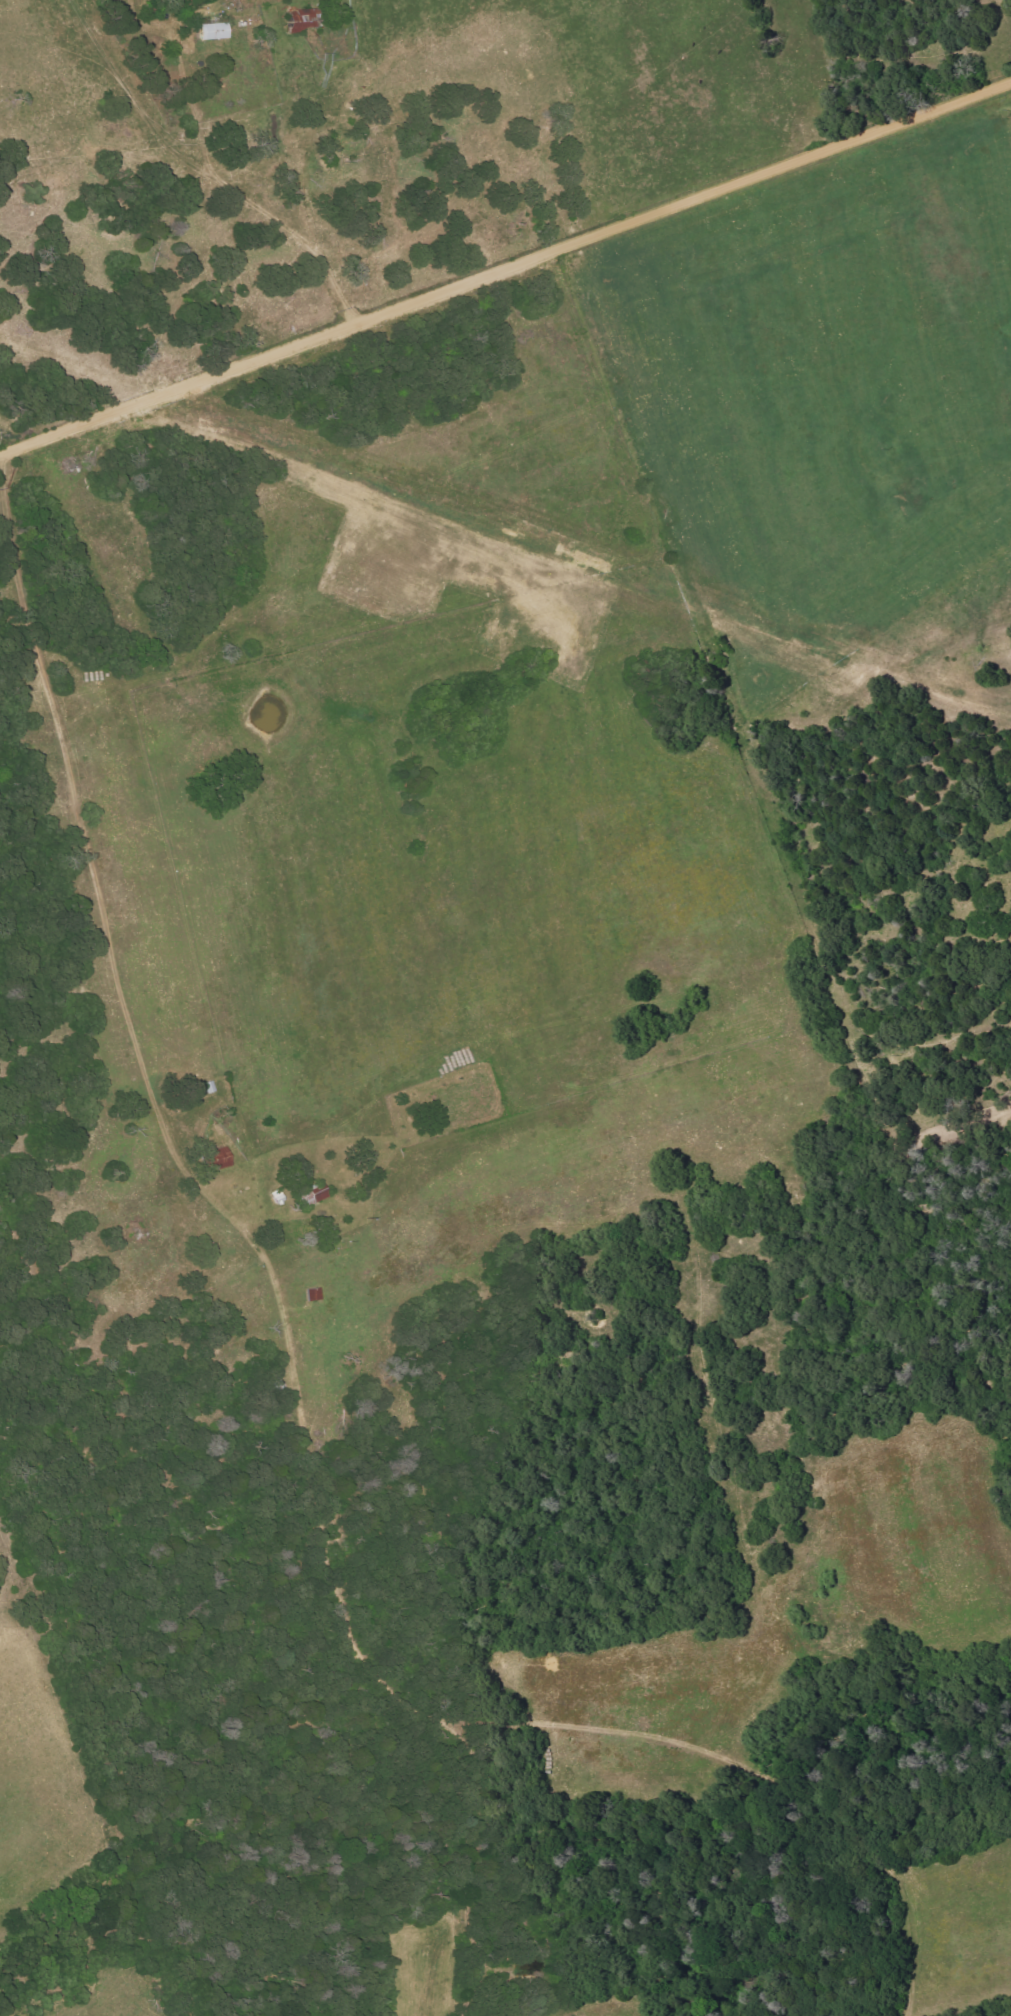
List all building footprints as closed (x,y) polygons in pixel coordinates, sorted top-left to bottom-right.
[(288,15),(289,31),(317,30),(316,9),(306,10),(306,15),(288,15)] [(228,39),(227,23),(199,24),(200,40),(228,39)] [(211,1161),(204,1162),(206,1171),(213,1169),(213,1170),(231,1166),(227,1147),(209,1151),(211,1161)] [(301,1198),(305,1207),(328,1198),(325,1189),(301,1198)]
